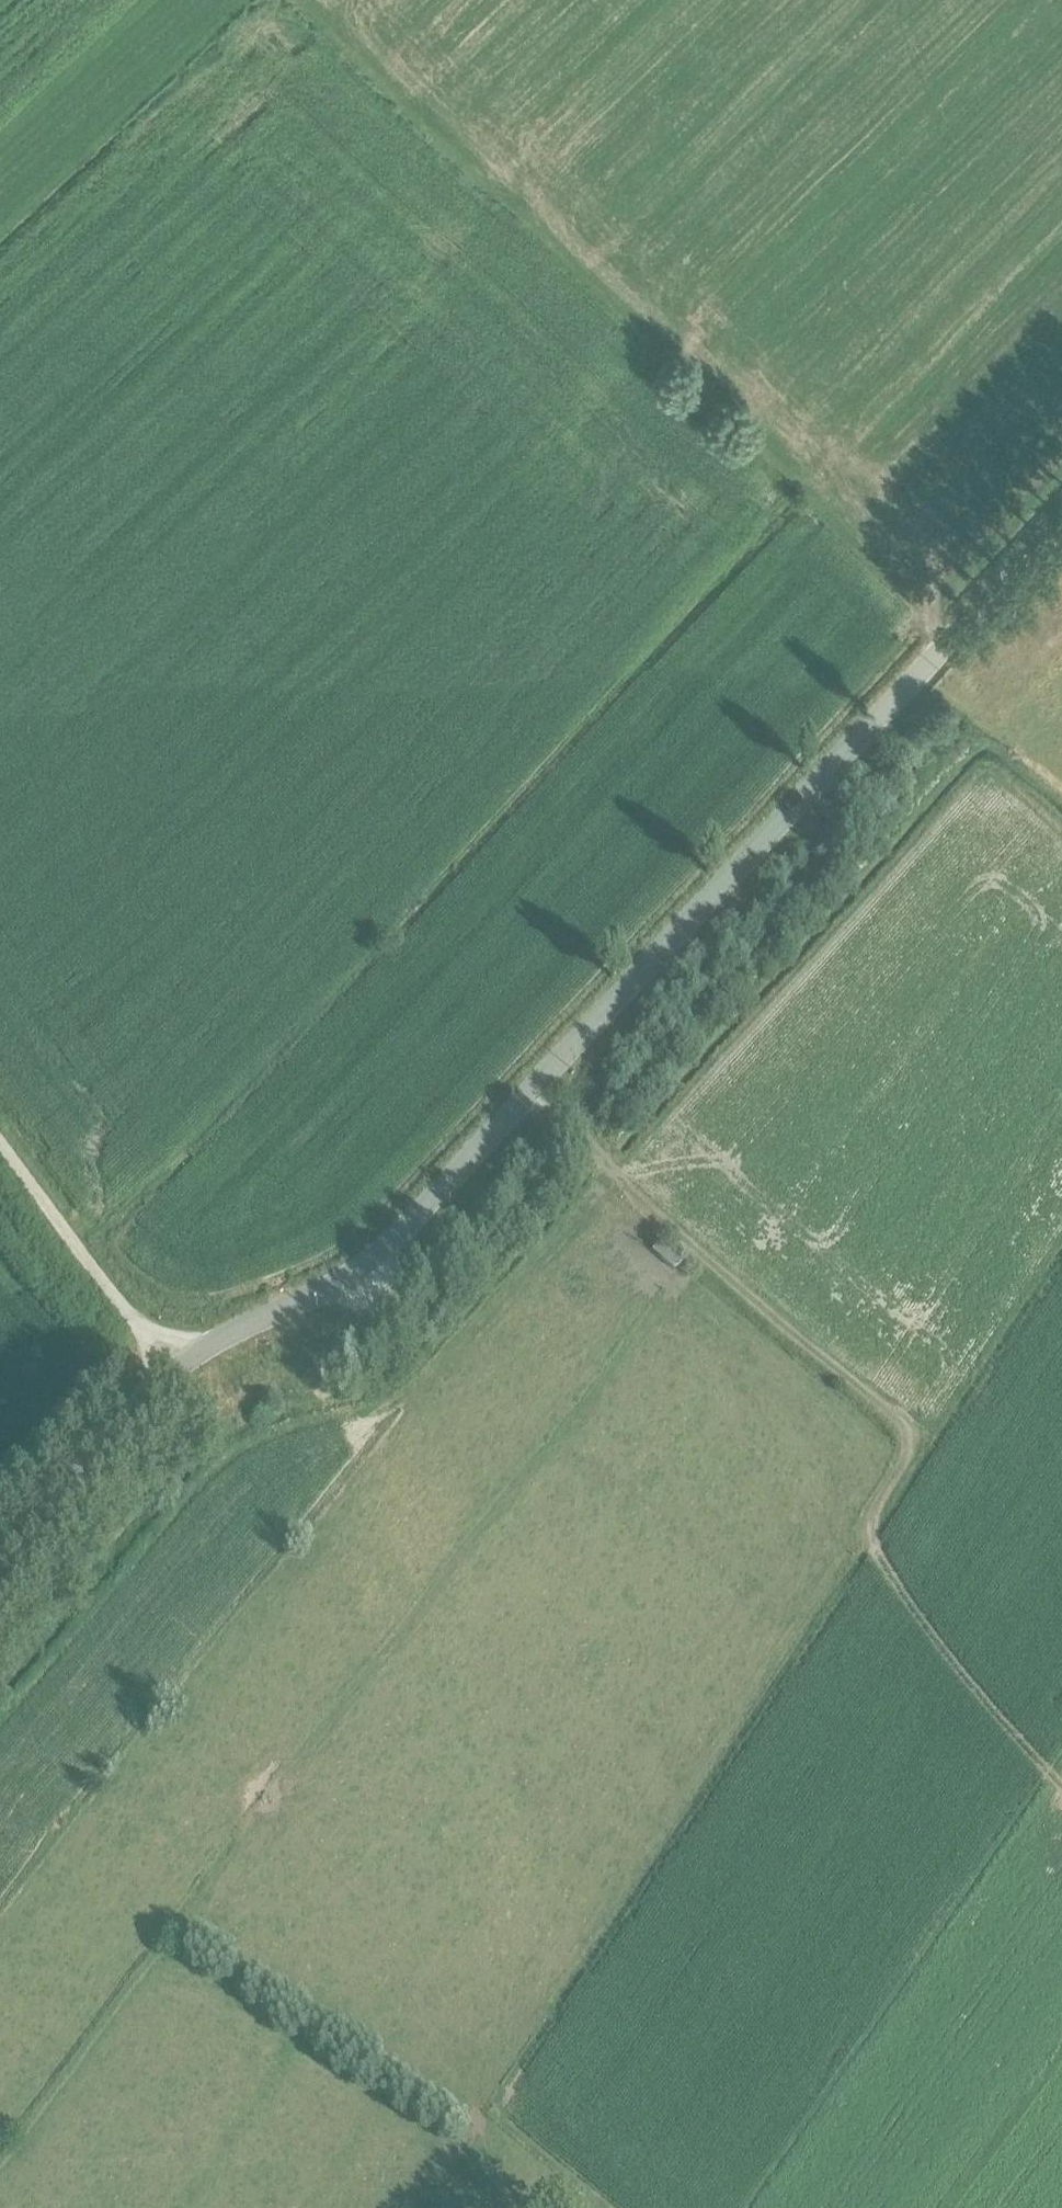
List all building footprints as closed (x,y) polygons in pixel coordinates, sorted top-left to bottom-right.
[(665,1240),(654,1252),(676,1270),(685,1258),(665,1240)]
